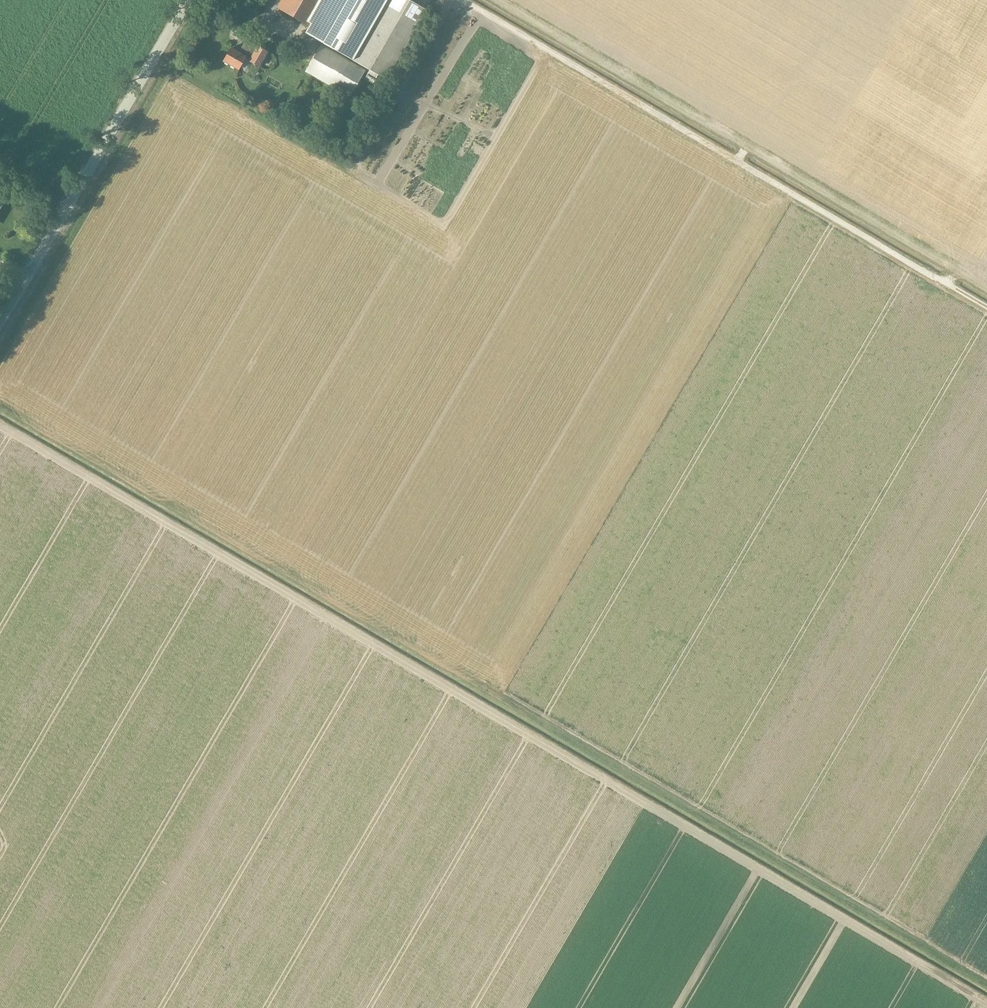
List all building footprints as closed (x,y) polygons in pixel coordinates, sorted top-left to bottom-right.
[(276,7),(308,26),(304,32),(352,60),(369,70),(364,79),(372,84),(377,75),(385,79),(425,10),(408,0),(280,0),(276,7)] [(223,61),(238,69),(245,57),(249,59),(248,60),(258,66),(266,51),(256,46),(255,47),(244,41),(237,52),(230,48),(223,61)] [(319,45),(304,71),(349,97),(364,70),(319,45)]
